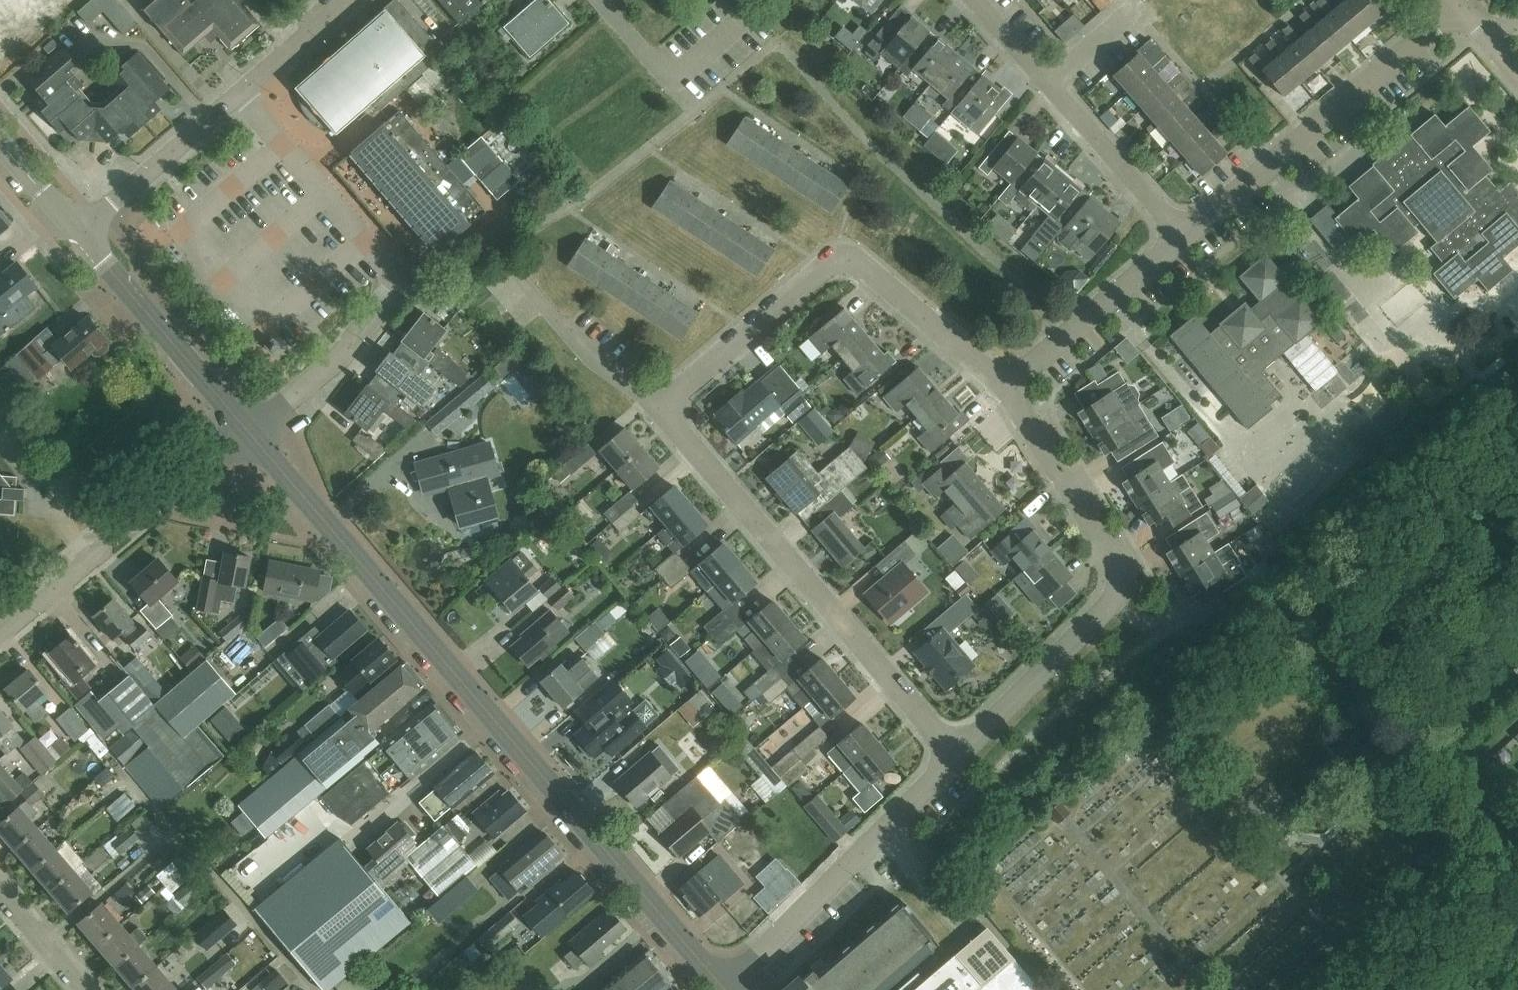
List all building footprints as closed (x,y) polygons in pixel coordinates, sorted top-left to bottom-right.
[(138,23),(119,0),(91,0),(80,9),(91,22),(106,10),(126,33),(138,23)] [(143,11),(157,26),(183,55),(213,30),(230,50),(260,24),(239,0),(155,0),(143,11)] [(445,54),(435,43),(398,0),(393,0),(359,29),(360,30),(331,56),(330,56),(327,57),(324,60),(322,63),(322,64),(296,86),(294,88),(306,101),(303,102),(306,107),(308,111),(312,116),(316,119),(318,120),(322,123),(326,124),(335,134),(371,102),(379,111),(401,92),(408,86),(445,54)] [(460,23),(487,0),(440,0),(460,23)] [(571,23),(551,0),(531,0),(500,27),(501,28),(498,30),(507,41),(510,38),(529,60),(571,23)] [(863,5),(872,13),(882,0),(847,0),(859,10),(863,5)] [(1325,15),(1328,13),(1350,40),(1367,26),(1345,0),(1342,2),(1341,0),(1318,0),(1315,3),(1325,15)] [(1367,26),(1385,10),(1377,0),(1345,0),(1367,26)] [(41,30),(41,11),(8,11),(8,31),(41,30)] [(1298,17),(1309,30),(1312,28),(1333,54),(1350,40),(1328,13),(1325,15),(1314,24),(1304,12),(1298,17)] [(919,43),(919,44),(930,31),(911,15),(900,28),(892,21),(871,46),(880,53),(886,47),(904,62),(919,43)] [(1281,31),(1291,44),(1295,41),(1317,68),(1333,54),(1312,28),(1309,30),(1299,39),(1288,25),(1281,31)] [(452,48),(461,39),(452,28),(442,37),(452,48)] [(853,37),(843,29),(835,38),(851,51),(866,33),(860,28),(853,37)] [(930,84),(956,53),(937,37),(927,50),(919,44),(919,43),(904,62),(899,68),(907,75),(912,69),(930,84)] [(1113,75),(1127,92),(1151,71),(1149,69),(1139,57),(1153,45),(1149,40),(1135,53),(1136,54),(1113,75)] [(1266,45),(1276,57),(1278,55),(1300,82),(1317,68),(1295,41),(1291,44),(1281,53),(1271,40),(1266,45)] [(26,79),(40,94),(32,101),(38,108),(53,95),(56,99),(70,87),(63,80),(72,72),(69,69),(76,62),(63,47),(26,79)] [(120,93),(146,123),(161,110),(154,102),(169,89),(137,52),(122,65),(124,68),(109,81),(120,93)] [(957,105),(972,87),(963,80),(974,68),(956,53),(930,84),(948,99),(943,105),(952,112),(957,105)] [(1283,96),(1300,82),(1278,55),(1276,57),(1265,66),(1255,53),(1248,59),(1258,72),(1261,70),(1283,96)] [(1163,57),(1149,69),(1151,71),(1127,92),(1142,108),(1165,87),(1163,84),(1154,74),(1167,62),(1163,57)] [(93,101),(88,106),(74,90),(82,83),(76,76),(72,72),(63,80),(70,87),(56,99),(53,95),(38,108),(59,132),(67,125),(80,140),(90,132),(94,132),(97,101),(93,101)] [(1176,73),(1163,84),(1165,87),(1142,108),(1156,124),(1180,103),(1177,100),(1190,89),(1181,79),(1176,73)] [(972,87),(957,105),(975,120),(970,126),(979,134),(999,110),(990,103),(1000,90),(982,75),(972,87)] [(424,112),(442,96),(424,76),(407,91),(424,112)] [(1196,95),(1190,89),(1177,100),(1180,103),(1156,124),(1170,141),(1194,119),(1193,117),(1183,107),(1196,95)] [(120,93),(106,105),(105,106),(101,101),(97,101),(94,132),(100,133),(108,142),(123,129),(130,137),(146,123),(120,93)] [(1409,135),(1408,135),(1412,139),(1376,170),(1372,165),(1347,186),(1358,199),(1337,216),(1334,219),(1351,239),(1356,244),(1372,230),(1393,254),(1418,232),(1414,227),(1419,223),(1436,243),(1430,247),(1444,264),(1433,274),(1454,299),(1477,279),(1488,292),(1513,270),(1503,259),(1517,246),(1517,191),(1508,179),(1496,189),(1486,176),(1492,171),(1472,147),(1489,132),(1468,106),(1445,126),(1434,114),(1409,135)] [(1170,141),(1185,157),(1209,136),(1207,134),(1198,123),(1210,112),(1205,107),(1193,117),(1194,119),(1170,141)] [(436,252),(437,253),(438,252),(470,225),(469,224),(484,210),(462,185),(446,167),(398,111),(383,124),(383,123),(350,152),(350,153),(350,154),(351,153),(374,180),(371,183),(378,192),(382,189),(414,226),(410,228),(417,237),(421,234),(437,252),(436,252)] [(728,143),(754,161),(771,136),(744,118),(728,143)] [(1219,123),(1207,134),(1209,136),(1185,157),(1201,175),(1225,155),(1212,140),(1224,128),(1219,123)] [(796,152),(771,136),(754,161),(780,178),(796,152)] [(461,154),(446,167),(462,185),(474,174),(497,200),(519,181),(480,137),(461,154)] [(1026,165),(1026,166),(1037,152),(1018,137),(1007,150),(999,143),(978,168),(987,175),(993,169),(1011,183),(1026,165)] [(780,178),(805,194),(822,169),(796,152),(780,178)] [(1038,206),(1063,175),(1044,159),(1034,172),(1026,166),(1026,165),(1011,183),(998,199),(1007,206),(1016,195),(1017,196),(1017,200),(1029,209),(1033,209),(1030,214),(1031,214),(1038,206)] [(831,211),(842,195),(847,186),(822,169),(805,194),(831,211)] [(1058,235),(1079,209),(1070,202),(1081,189),(1063,175),(1038,206),(1055,221),(1042,237),(1050,243),(1057,235),(1058,235)] [(653,208),(680,225),(697,199),(670,181),(653,208)] [(1119,222),(1107,212),(1089,197),(1079,209),(1058,235),(1058,241),(1068,250),(1074,249),(1087,260),(1119,222)] [(722,216),(697,199),(680,225),(705,242),(722,216)] [(1325,208),(1310,221),(1313,223),(1336,251),(1351,239),(1334,219),(1337,216),(1328,205),(1326,208),(1325,208)] [(8,227),(7,226),(9,224),(0,213),(0,233),(8,227)] [(705,242),(730,259),(747,233),(722,216),(705,242)] [(773,250),(747,233),(730,259),(756,276),(773,250)] [(569,265),(598,284),(615,258),(586,239),(569,265)] [(1261,371),(1295,342),(1319,322),(1265,257),(1241,277),(1262,303),(1251,311),(1245,304),(1210,333),(1194,315),(1169,335),(1190,360),(1192,358),(1200,367),(1197,369),(1247,429),(1272,408),(1269,405),(1281,395),(1261,371)] [(643,276),(615,258),(598,284),(625,302),(643,276)] [(36,287),(17,263),(0,276),(0,315),(36,287)] [(625,302),(653,320),(670,294),(643,276),(625,302)] [(1517,290),(1517,277),(1494,295),(1500,304),(1517,290)] [(670,294),(653,320),(681,339),(698,313),(670,294)] [(328,303),(316,311),(324,323),(336,314),(328,303)] [(841,359),(868,337),(843,308),(809,337),(823,353),(831,347),(841,359)] [(446,330),(444,329),(424,313),(402,341),(403,342),(428,362),(444,374),(460,386),(471,376),(454,362),(437,348),(433,354),(429,352),(446,330)] [(107,349),(107,343),(105,340),(106,339),(86,316),(45,352),(34,340),(16,355),(36,379),(62,357),(71,368),(91,351),(94,355),(99,355),(107,349)] [(1338,343),(1346,336),(1332,321),(1325,327),(1338,343)] [(857,394),(896,361),(887,351),(883,355),(868,337),(841,359),(852,371),(843,378),(857,394)] [(267,344),(265,345),(272,353),(273,351),(279,346),(273,339),(267,344)] [(428,362),(403,342),(389,359),(386,357),(386,358),(380,365),(383,368),(369,386),(368,387),(393,407),(396,403),(404,393),(421,406),(436,387),(419,374),(428,362)] [(761,352),(752,357),(761,371),(770,365),(761,352)] [(810,407),(800,395),(802,393),(779,364),(735,401),(732,398),(715,413),(718,416),(715,418),(736,443),(777,408),(790,423),(810,407)] [(905,404),(916,417),(942,395),(918,367),(883,398),(895,412),(905,404)] [(1078,413),(1091,433),(1138,403),(1136,400),(1137,394),(1133,387),(1127,385),(1118,371),(1094,386),(1101,398),(1078,413)] [(482,376),(427,423),(437,434),(492,387),(482,376)] [(345,413),(367,430),(383,409),(408,429),(416,419),(396,403),(393,407),(368,387),(369,386),(367,384),(345,413)] [(10,405),(0,394),(0,414),(10,405)] [(942,395),(916,417),(925,428),(916,436),(930,453),(950,436),(942,427),(958,413),(942,395)] [(1373,425),(1394,416),(1387,398),(1366,407),(1373,425)] [(1158,436),(1138,403),(1091,433),(1104,454),(1127,439),(1134,451),(1158,436)] [(816,438),(831,432),(823,409),(807,415),(816,438)] [(599,449),(616,469),(641,448),(624,428),(599,449)] [(1193,475),(1224,456),(1208,430),(1177,450),(1193,475)] [(849,443),(863,461),(874,443),(855,432),(849,443)] [(377,460),(385,449),(369,437),(368,439),(360,433),(352,441),(377,460)] [(1122,483),(1135,503),(1169,482),(1162,470),(1175,462),(1162,441),(1138,457),(1146,468),(1122,483)] [(474,480),(500,473),(491,443),(418,463),(424,485),(450,478),(456,501),(454,502),(461,526),(497,516),(490,491),(478,495),(474,480)] [(571,476),(596,454),(588,445),(563,467),(562,466),(553,474),(560,483),(570,475),(571,476)] [(633,489),(658,468),(641,448),(616,469),(633,489)] [(850,448),(836,459),(844,469),(817,492),(818,493),(810,500),(825,518),(811,531),(841,566),(864,547),(839,517),(853,505),(840,490),(867,468),(850,448)] [(795,512),(810,500),(818,493),(817,492),(844,469),(836,459),(817,475),(798,451),(766,478),(795,512)] [(899,461),(880,472),(890,488),(909,477),(899,461)] [(981,479),(966,461),(951,474),(943,465),(922,483),(935,497),(944,489),(955,502),(981,479)] [(850,488),(863,502),(881,486),(868,471),(850,488)] [(14,515),(16,499),(21,499),(21,490),(24,490),(25,488),(16,488),(17,476),(1,475),(0,474),(0,514),(14,515)] [(971,539),(1006,508),(981,479),(955,502),(955,503),(946,510),(971,539)] [(1148,524),(1153,521),(1154,520),(1161,532),(1203,506),(1190,485),(1177,494),(1169,482),(1135,503),(1148,524)] [(667,526),(690,506),(673,486),(643,512),(652,522),(658,516),(667,526)] [(1223,511),(1241,544),(1250,540),(1237,517),(1245,513),(1233,492),(1221,499),(1226,509),(1223,511)] [(611,523),(633,506),(637,501),(630,493),(604,514),(605,515),(594,524),(600,532),(611,523)] [(576,529),(597,520),(588,500),(567,509),(576,529)] [(1252,511),(1264,529),(1281,518),(1270,500),(1252,511)] [(620,533),(641,515),(633,506),(611,523),(620,533)] [(707,525),(690,506),(667,526),(657,534),(670,550),(675,549),(679,549),(707,525)] [(1219,532),(1206,512),(1182,527),(1190,538),(1166,553),(1179,574),(1213,552),(1206,540),(1219,532)] [(1011,556),(1022,570),(1049,547),(1032,528),(1018,541),(1009,532),(989,550),(1001,564),(1011,556)] [(959,561),(971,548),(959,537),(947,551),(959,561)] [(909,606),(926,592),(902,565),(915,554),(904,541),(875,565),(884,576),(864,593),(886,619),(906,602),(909,606)] [(693,577),(706,592),(739,564),(722,545),(694,569),(695,574),(693,577)] [(1072,574),(1049,547),(1022,570),(1013,578),(1036,605),(1072,574)] [(250,557),(224,552),(219,580),(202,577),(196,609),(218,613),(220,600),(233,602),(236,585),(244,587),(250,557)] [(663,580),(684,562),(675,552),(655,570),(663,580)] [(1221,564),(1213,552),(1179,574),(1192,595),(1216,580),(1223,591),(1247,576),(1234,556),(1221,564)] [(528,578),(538,569),(530,560),(520,569),(511,559),(487,580),(515,611),(539,590),(528,578)] [(156,597),(176,580),(159,560),(132,583),(149,603),(141,610),(157,628),(172,615),(156,597)] [(313,602),(318,575),(317,575),(317,573),(316,571),(306,569),(304,570),(304,572),(292,570),(293,565),(270,561),(264,592),(313,602)] [(671,589),(692,572),(684,562),(663,580),(671,589)] [(734,603),(756,583),(739,564),(715,584),(706,592),(723,611),(703,628),(711,638),(732,620),(724,611),(734,603)] [(549,597),(562,586),(553,576),(541,587),(549,597)] [(549,597),(559,609),(574,596),(564,584),(549,597)] [(947,635),(977,609),(965,595),(923,631),(930,640),(915,653),(926,666),(928,664),(946,684),(971,662),(947,635)] [(135,649),(151,635),(143,626),(138,631),(132,623),(133,622),(113,599),(93,616),(113,639),(121,633),(135,649)] [(740,630),(732,620),(711,638),(720,648),(737,633),(744,641),(755,632),(765,642),(788,622),(771,602),(740,630)] [(529,631),(512,646),(529,665),(540,655),(543,658),(557,645),(555,643),(569,631),(550,609),(527,629),(529,631)] [(325,661),(331,656),(332,658),(365,629),(349,610),(316,638),(323,647),(317,651),(325,661)] [(810,611),(799,619),(807,630),(818,622),(810,611)] [(600,668),(628,643),(604,615),(594,623),(594,622),(574,639),(600,668)] [(805,641),(788,622),(765,642),(765,643),(753,653),(762,664),(765,661),(769,666),(773,663),(777,665),(805,641)] [(198,725),(237,693),(208,659),(153,705),(128,676),(98,701),(87,688),(89,687),(81,677),(95,665),(70,636),(50,653),(68,675),(62,680),(79,701),(75,705),(103,738),(118,725),(124,731),(130,726),(133,729),(110,749),(161,809),(224,756),(198,725)] [(354,694),(395,658),(378,638),(337,674),(354,694)] [(693,680),(668,651),(657,660),(662,666),(657,670),(671,686),(676,683),(681,689),(693,680)] [(141,688),(153,677),(136,657),(123,668),(141,688)] [(586,676),(592,671),(581,658),(571,667),(566,660),(541,682),(563,708),(592,683),(586,676)] [(803,709),(804,708),(804,707),(838,678),(821,659),(790,686),(782,677),(761,694),(762,695),(770,705),(787,690),(803,709)] [(240,805),(265,836),(368,751),(363,746),(373,736),(369,731),(420,689),(419,688),(417,689),(410,681),(412,680),(400,665),(338,717),(341,720),(299,754),(300,754),(240,805)] [(762,695),(761,694),(782,677),(774,668),(744,694),(752,703),(762,695)] [(36,721),(47,712),(37,699),(46,691),(29,670),(7,689),(24,709),(25,708),(36,721)] [(831,718),(832,717),(855,697),(838,678),(804,707),(804,708),(814,719),(813,719),(820,727),(831,718)] [(613,679),(592,697),(575,711),(587,725),(575,735),(582,743),(579,746),(589,757),(592,754),(594,757),(605,747),(612,755),(645,726),(628,705),(632,702),(613,679)] [(703,719),(715,708),(700,691),(688,702),(703,719)] [(300,736),(297,732),(272,752),(281,763),(338,715),(329,705),(305,726),(308,729),(300,736)] [(431,706),(322,797),(346,827),(393,788),(394,790),(457,737),(431,706)] [(70,708),(69,708),(56,719),(75,742),(89,730),(70,708)] [(24,740),(0,711),(0,745),(7,754),(24,740)] [(656,740),(670,732),(665,723),(651,731),(656,740)] [(843,772),(878,742),(861,723),(827,753),(843,772)] [(62,753),(72,743),(62,731),(51,741),(62,753)] [(792,750),(800,760),(823,740),(814,731),(792,750)] [(56,761),(35,736),(24,746),(45,771),(56,761)] [(787,786),(779,777),(771,767),(747,740),(737,748),(776,795),(787,786)] [(895,762),(878,742),(843,772),(859,791),(851,797),(864,812),(882,797),(871,783),(895,762)] [(792,750),(771,767),(779,777),(800,760),(792,750)] [(453,808),(493,774),(474,751),(443,777),(445,779),(435,787),(436,789),(430,794),(431,796),(422,804),(435,818),(450,805),(453,808)] [(636,806),(670,777),(649,753),(615,782),(636,806)] [(800,760),(779,777),(787,786),(808,769),(800,760)] [(21,792),(23,790),(0,764),(0,790),(10,801),(21,792)] [(745,819),(734,806),(727,798),(721,803),(698,776),(664,805),(676,819),(660,834),(679,857),(710,831),(719,841),(745,819)] [(105,792),(125,821),(144,808),(124,779),(105,792)] [(14,848),(36,828),(29,821),(38,814),(31,806),(43,795),(32,782),(20,793),(26,800),(0,823),(0,832),(14,848)] [(496,839),(527,811),(508,790),(503,795),(499,790),(474,813),(496,839)] [(814,799),(804,808),(834,842),(844,833),(814,799)] [(1059,823),(1069,814),(1059,802),(1049,811),(1059,823)] [(401,825),(400,823),(369,849),(378,860),(367,869),(341,838),(256,908),(323,989),(328,989),(334,985),(339,989),(371,989),(373,988),(356,967),(410,922),(377,882),(407,857),(404,854),(417,843),(415,842),(417,836),(407,824),(401,825)] [(439,897),(476,865),(443,826),(406,858),(439,897)] [(54,850),(36,828),(14,848),(32,869),(54,850)] [(131,828),(112,843),(120,852),(138,837),(131,828)] [(553,863),(563,855),(543,832),(533,840),(531,837),(499,865),(522,893),(555,865),(553,863)] [(32,869),(50,890),(72,871),(54,850),(32,869)] [(970,868),(980,858),(973,851),(963,860),(970,868)] [(717,876),(729,866),(719,854),(677,890),(698,915),(719,898),(712,889),(721,881),(717,876)] [(173,889),(190,876),(175,857),(158,870),(173,889)] [(732,911),(775,884),(765,868),(722,894),(732,911)] [(91,892),(72,871),(50,890),(68,911),(91,892)] [(567,914),(593,891),(577,871),(562,884),(559,881),(548,891),(537,901),(539,904),(525,916),(541,935),(567,913),(567,914)] [(174,896),(182,905),(201,889),(193,879),(174,896)] [(801,979),(799,976),(782,989),(871,989),(933,937),(901,900),(886,913),(892,919),(882,927),(877,921),(862,934),(867,940),(858,948),(853,942),(838,955),(843,961),(834,969),(828,963),(816,974),(812,970),(801,979)] [(79,923),(97,944),(119,925),(101,904),(79,923)] [(237,924),(224,909),(193,935),(206,950),(237,924)] [(584,960),(590,966),(604,954),(600,951),(626,929),(611,912),(608,914),(605,911),(569,942),(574,948),(564,956),(574,968),(584,960)] [(487,948),(515,924),(516,923),(508,914),(478,939),(487,948)] [(128,935),(119,925),(97,944),(115,965),(137,946),(147,938),(138,927),(128,935)] [(156,967),(137,946),(115,965),(133,986),(156,967)] [(471,961),(479,954),(471,946),(464,953),(471,961)] [(1006,949),(997,956),(993,952),(971,971),(956,954),(956,953),(925,979),(913,989),(1041,989),(1006,949)] [(669,985),(668,984),(670,982),(645,952),(643,955),(642,953),(598,989),(663,989),(669,985)] [(215,965),(198,979),(206,988),(223,974),(215,965)] [(0,966),(0,987),(10,978),(0,966)] [(133,986),(137,989),(171,989),(174,988),(156,967),(133,986)] [(259,982),(265,989),(279,989),(287,983),(275,968),(259,982)]
